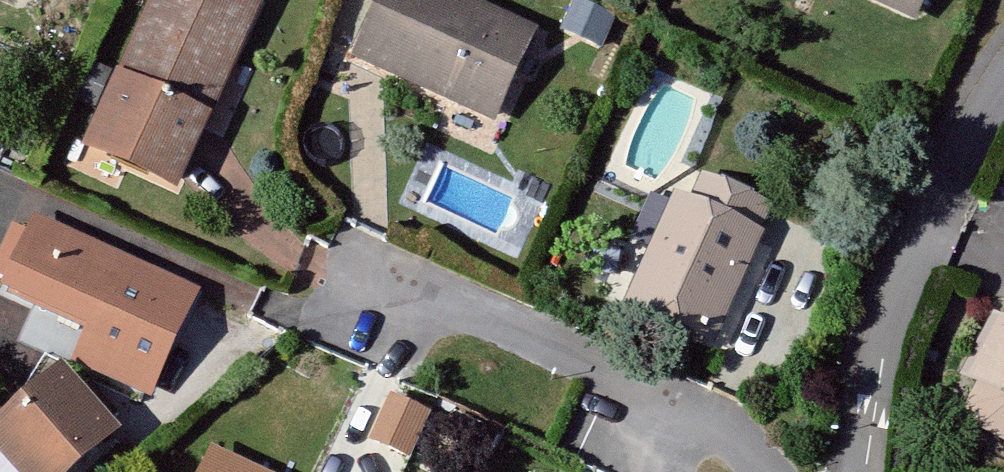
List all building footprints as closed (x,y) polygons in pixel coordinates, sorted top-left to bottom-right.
[(97,155),(173,191),(201,133),(189,128),(218,66),(230,72),(257,15),(225,0),(169,0),(97,155)] [(422,0),(388,0),(358,65),(489,124),(524,46),(422,0)] [(915,19),(924,0),(871,0),(915,19)] [(754,233),(682,200),(639,293),(711,327),(754,233)] [(101,333),(87,363),(149,392),(191,303),(39,234),(12,292),(101,333)] [(984,382),(1003,392),(1003,342),(984,382)] [(0,437),(0,446),(23,471),(73,471),(111,439),(63,383),(0,437)] [(426,410),(393,396),(377,433),(410,447),(426,410)] [(209,471),(244,471),(215,459),(209,471)]
